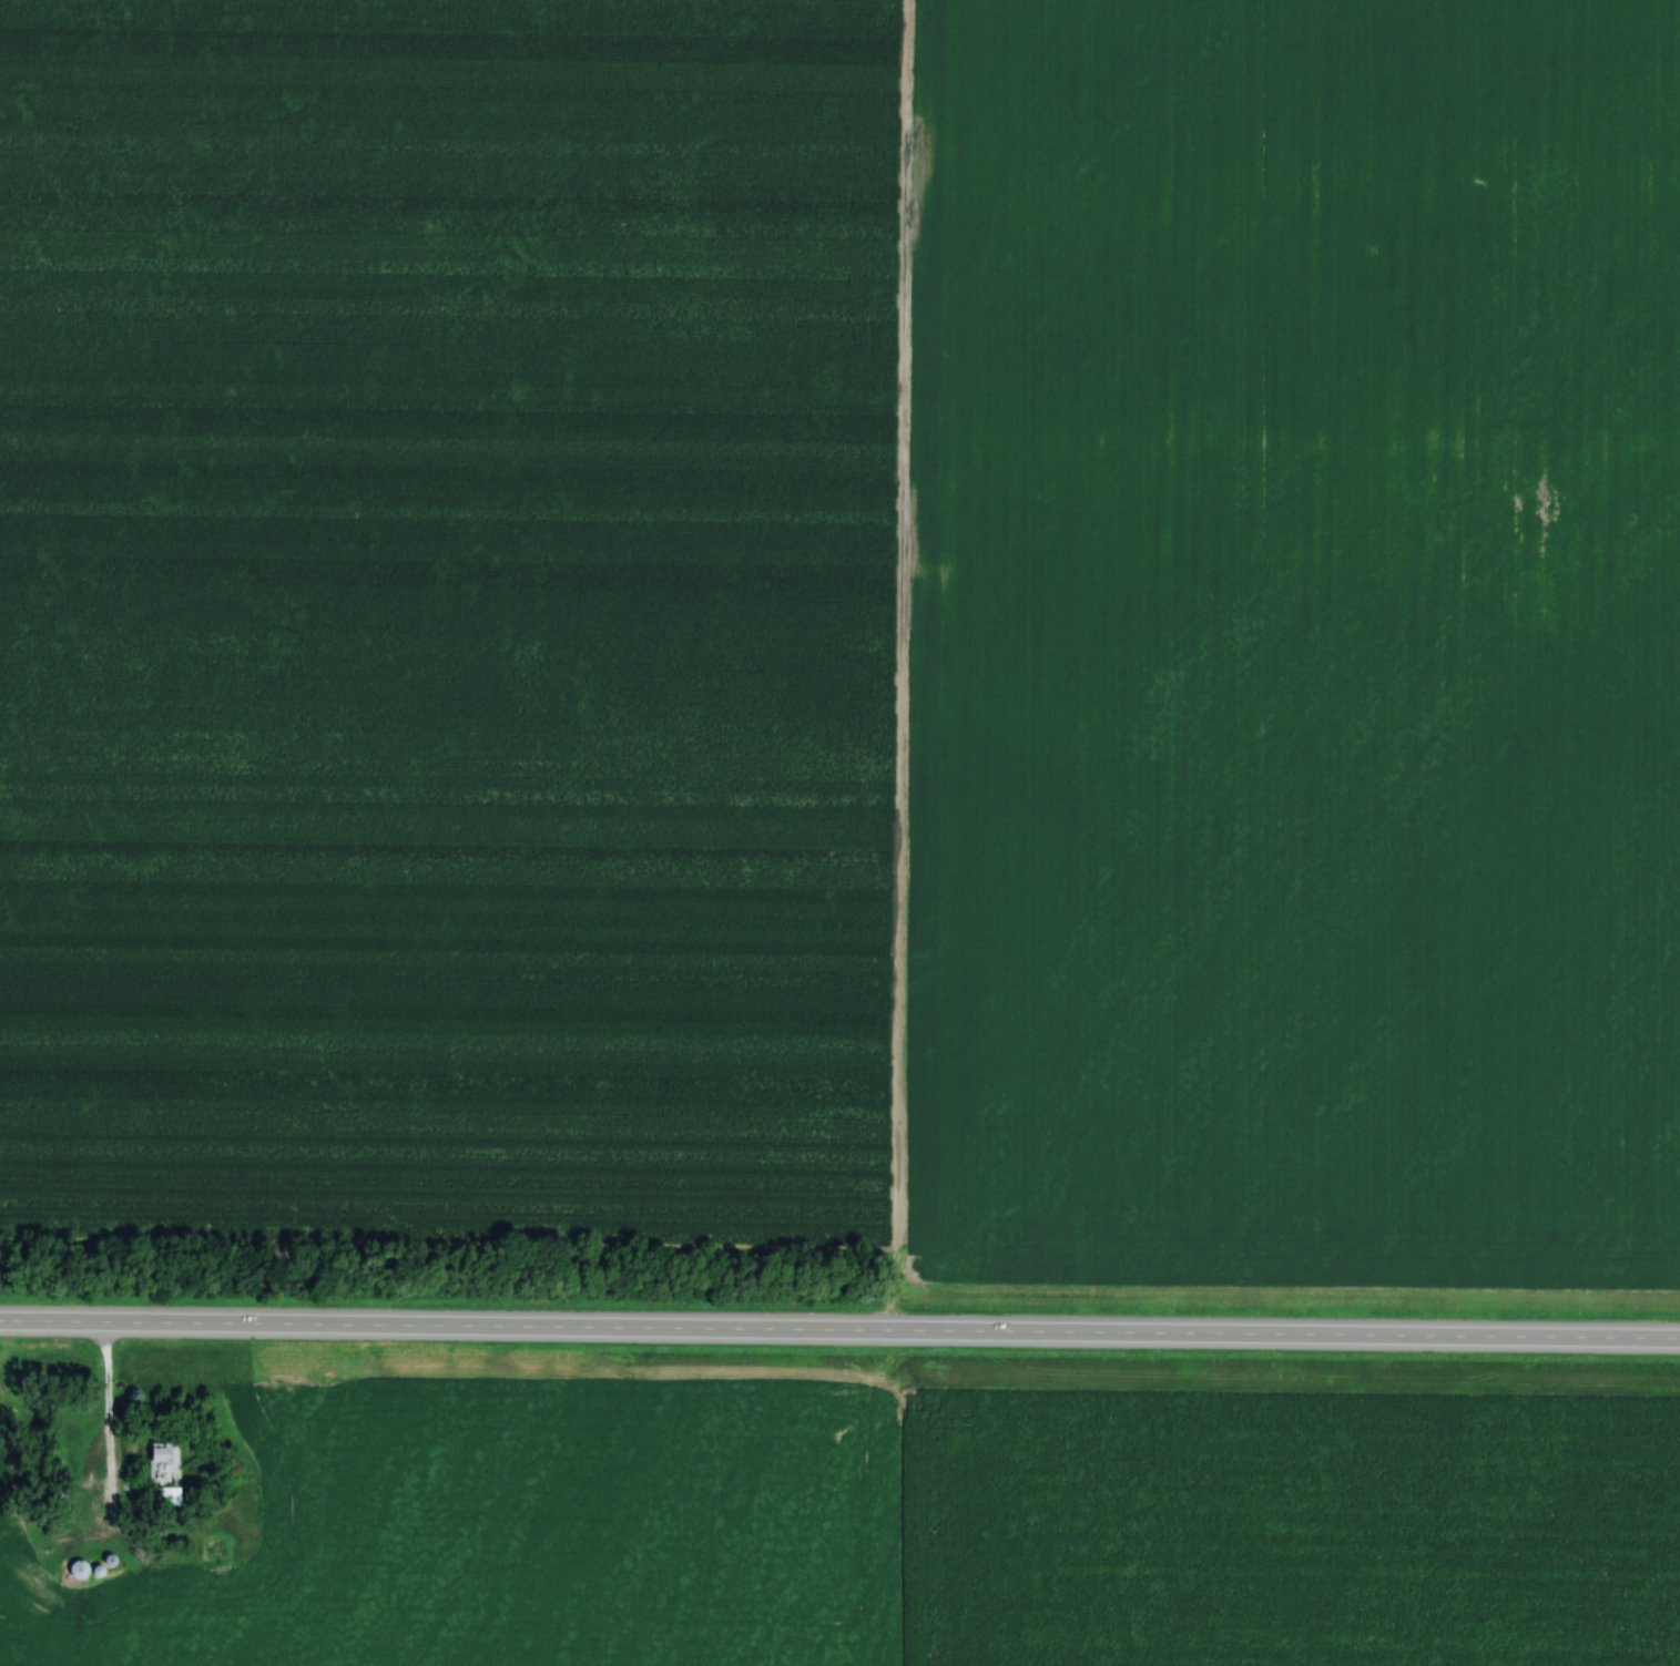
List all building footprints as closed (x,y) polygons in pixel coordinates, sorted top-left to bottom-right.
[(150,1481),(178,1481),(178,1442),(150,1442),(150,1481)] [(75,1561),(72,1577),(86,1580),(88,1564),(75,1561)]
